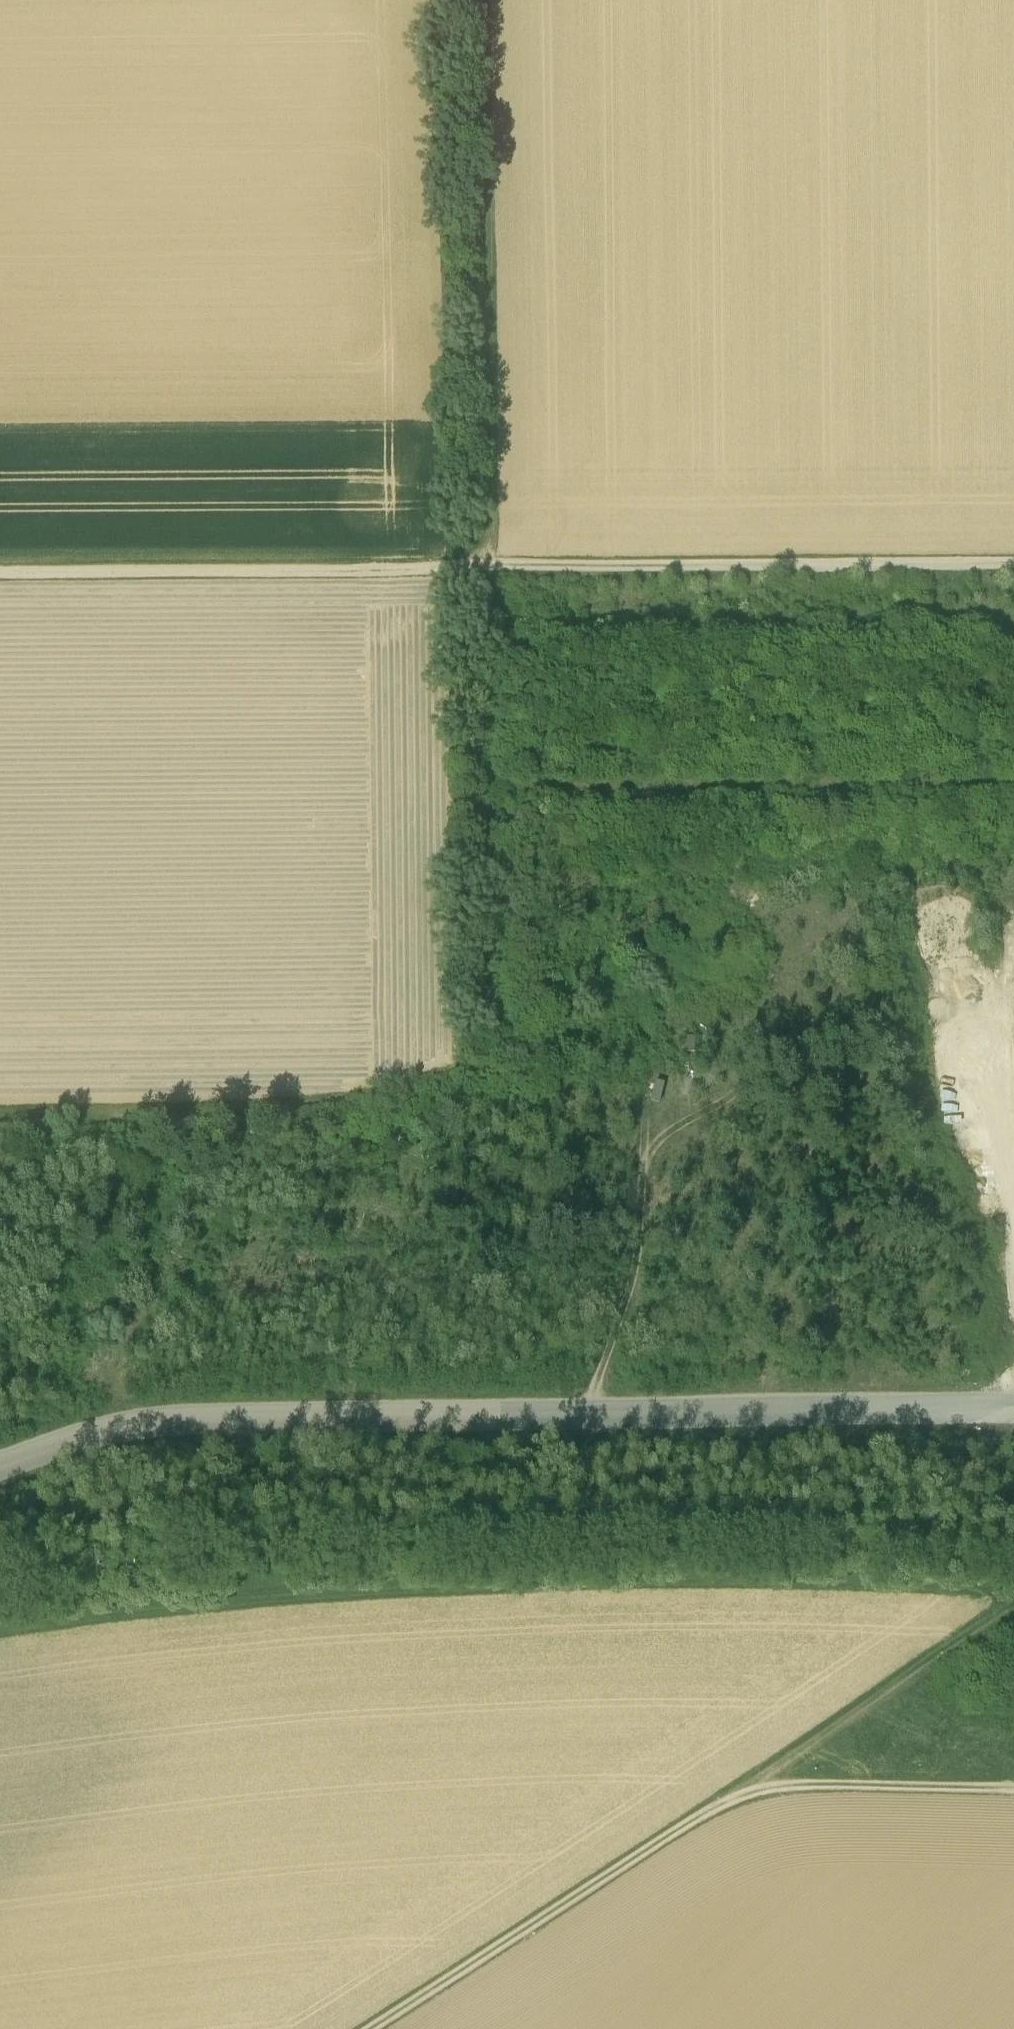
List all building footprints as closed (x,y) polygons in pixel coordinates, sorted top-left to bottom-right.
[(959,949),(956,922),(919,926),(925,981),(951,978),(948,951),(959,949)] [(676,1049),(676,1071),(693,1071),(694,1050),(676,1049)]
